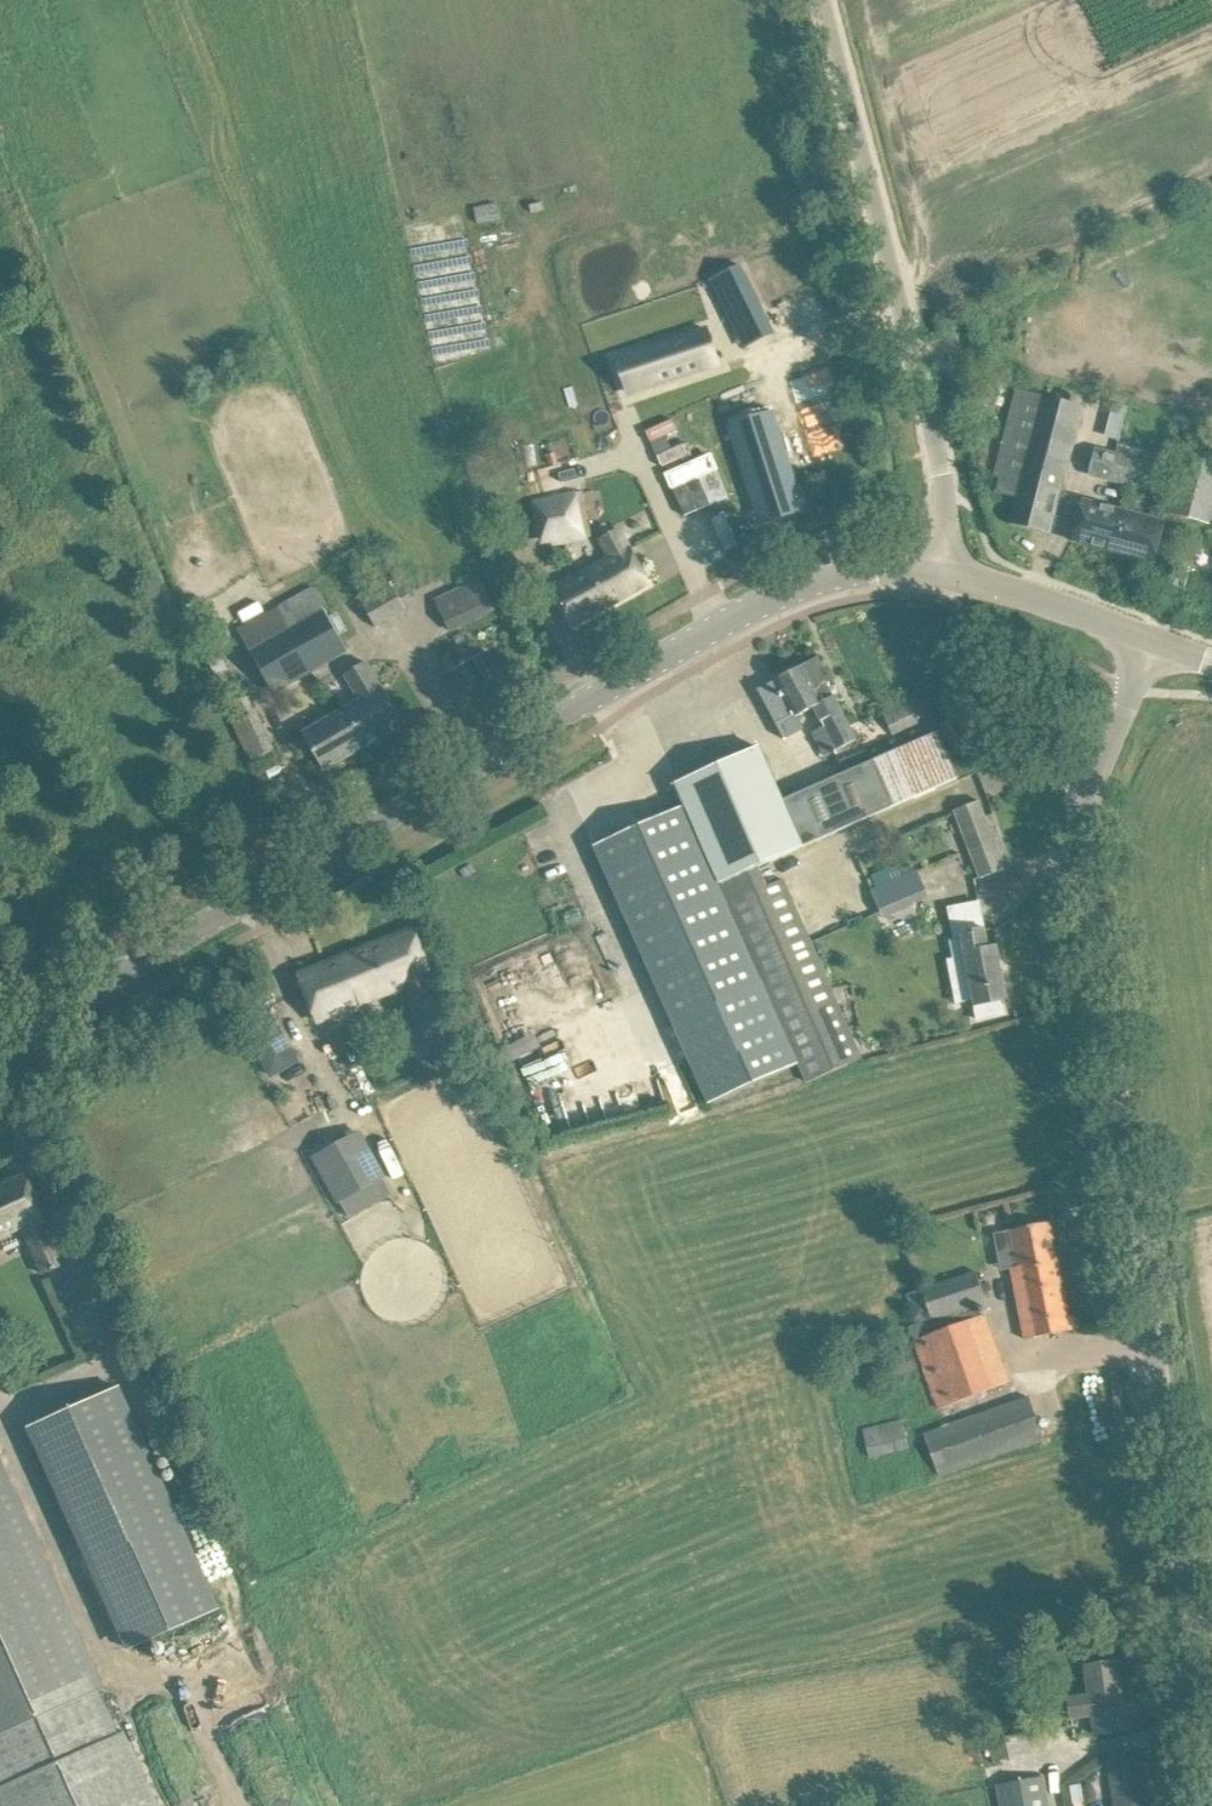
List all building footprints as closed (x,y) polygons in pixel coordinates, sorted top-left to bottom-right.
[(740,264),(711,278),(735,327),(763,312),(740,264)] [(654,346),(632,354),(644,389),(719,364),(707,329),(672,341),(675,350),(657,356),(654,346)] [(795,368),(744,392),(752,409),(803,386),(795,368)] [(1000,477),(997,491),(1017,497),(1010,524),(1050,534),(1056,510),(1069,457),(1029,447),(1042,395),(1041,395),(1018,389),(996,476),(1000,477)] [(1127,394),(1117,444),(1159,452),(1169,402),(1127,394)] [(744,411),(713,423),(741,492),(772,480),(744,411)] [(1091,474),(1145,488),(1152,462),(1098,448),(1091,474)] [(1208,523),(1211,508),(1211,454),(1188,448),(1171,513),(1208,523)] [(684,515),(710,504),(698,476),(716,469),(710,455),(667,474),(684,515)] [(584,490),(577,491),(576,489),(530,498),(536,532),(538,531),(541,545),(552,543),(552,546),(588,539),(587,536),(592,535),(584,490)] [(1073,540),(1154,562),(1165,522),(1084,500),(1073,540)] [(551,588),(572,625),(649,583),(619,529),(601,539),(611,556),(551,588)] [(436,601),(450,630),(494,609),(480,579),(436,601)] [(362,603),(376,626),(406,609),(393,586),(362,603)] [(238,630),(274,692),(347,651),(312,589),(238,630)] [(818,659),(759,688),(785,738),(805,727),(798,715),(815,707),(825,726),(813,732),(826,756),(834,752),(835,754),(838,752),(837,750),(857,740),(827,683),(830,681),(818,659)] [(360,699),(344,708),(366,746),(404,724),(382,686),(381,686),(366,661),(345,674),(360,699)] [(882,710),(894,736),(920,723),(914,711),(929,704),(924,694),(909,701),(907,698),(882,710)] [(227,706),(250,760),(274,750),(251,695),(227,706)] [(366,746),(344,708),(303,733),(325,770),(366,746)] [(941,724),(954,754),(971,747),(959,717),(941,724)] [(759,747),(677,783),(686,805),(720,882),(959,777),(939,731),(782,800),(759,747)] [(956,809),(982,877),(1005,868),(995,843),(1001,840),(991,815),(985,817),(979,801),(956,809)] [(772,1000),(764,983),(728,901),(720,882),(686,805),(594,846),(673,1024),(738,994),(746,1012),(772,1000)] [(882,915),(930,899),(920,869),(872,886),(882,915)] [(783,879),(728,901),(764,983),(772,1000),(807,1082),(861,1058),(783,879)] [(986,928),(961,933),(976,1005),(1008,998),(997,946),(985,949),(981,931),(986,930),(986,928)] [(422,1024),(427,1036),(449,1027),(428,975),(430,974),(412,929),(300,975),(318,1020),(405,984),(421,1024),(422,1024)] [(284,1070),(262,1035),(249,1043),(270,1078),(284,1070)] [(311,1161),(336,1205),(384,1178),(359,1133),(311,1161)] [(21,1226),(42,1273),(60,1265),(39,1219),(42,1218),(22,1174),(0,1184),(0,1236),(21,1226)] [(1018,1266),(1011,1267),(1025,1339),(1072,1330),(1051,1222),(1011,1230),(1018,1266)] [(906,1293),(916,1324),(909,1326),(939,1408),(1008,1383),(984,1315),(981,1315),(977,1305),(986,1302),(977,1271),(906,1293)] [(38,1422),(138,1643),(217,1607),(117,1386),(38,1422)] [(925,1435),(940,1476),(1045,1437),(1029,1396),(925,1435)] [(864,1428),(871,1458),(909,1448),(902,1419),(864,1428)] [(123,1730),(118,1732),(98,1689),(104,1687),(0,1456),(0,1805),(157,1805),(123,1730)] [(1068,1697),(1071,1719),(1092,1716),(1094,1734),(1129,1729),(1119,1661),(1084,1666),(1089,1694),(1068,1697)] [(1115,1805),(1151,1805),(1143,1752),(1119,1755),(1108,1757),(1115,1805)] [(1003,1805),(1047,1805),(1042,1777),(999,1785),(1003,1805)]
